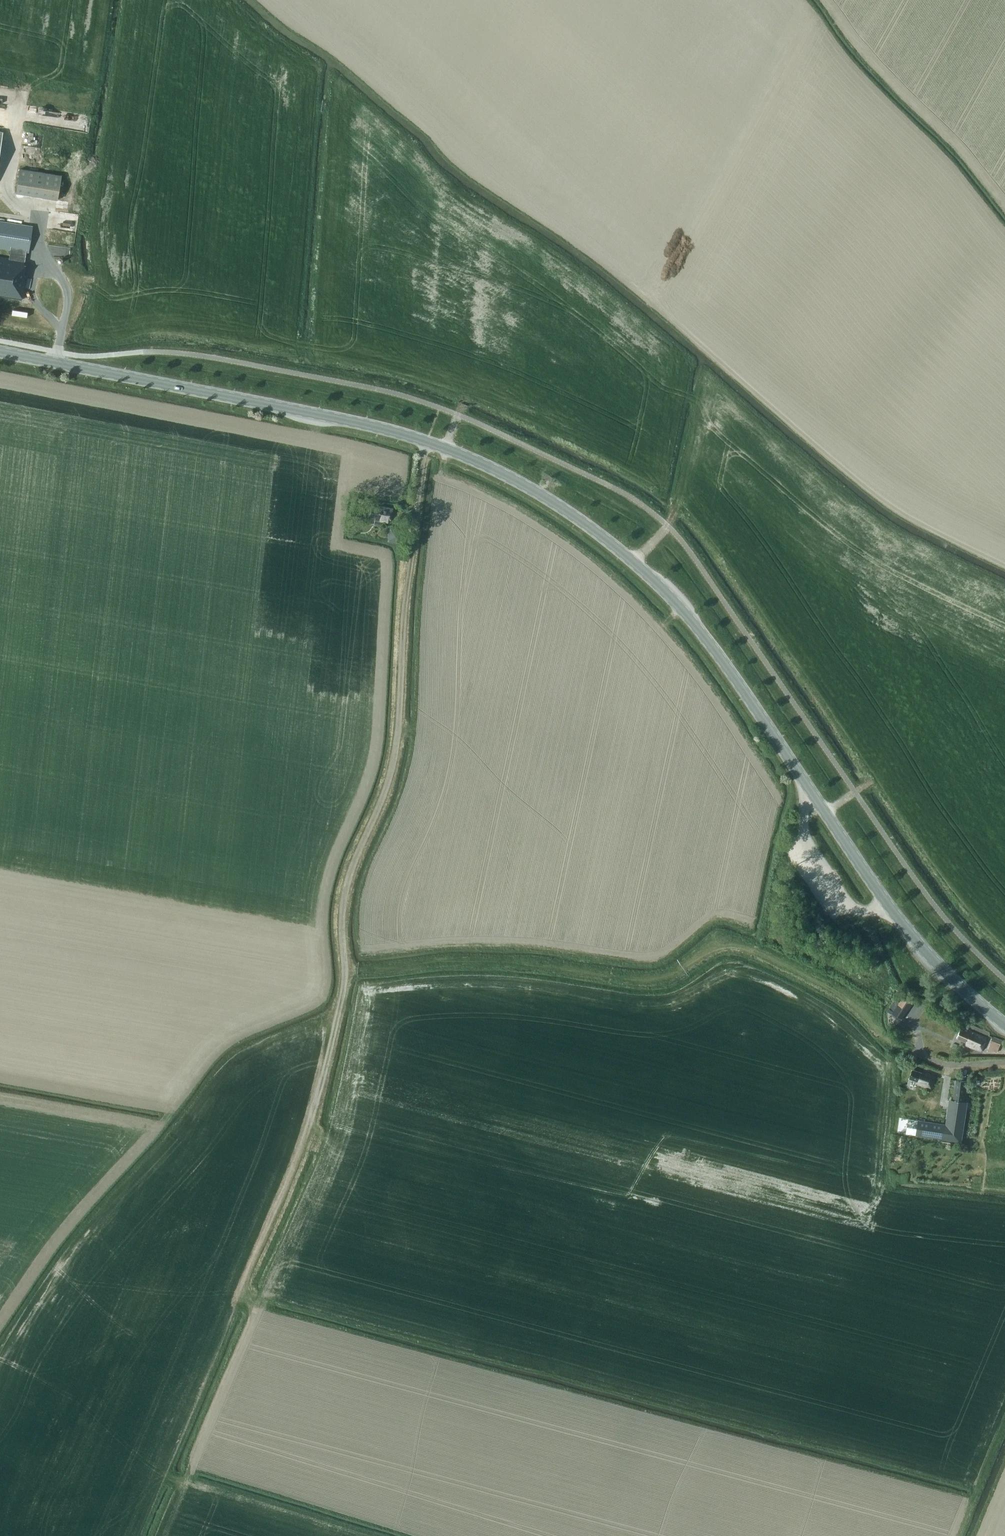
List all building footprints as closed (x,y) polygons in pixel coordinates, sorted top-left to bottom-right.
[(32,196),(34,185),(58,189),(60,175),(18,169),(15,193),(32,196)] [(21,299),(26,264),(24,263),(26,252),(28,253),(32,226),(0,221),(0,248),(10,250),(9,260),(0,259),(0,296),(21,299)] [(380,508),(371,506),(369,517),(375,517),(374,523),(375,525),(380,526),(381,521),(384,522),(385,519),(388,520),(389,508),(380,507),(380,508)] [(403,531),(391,529),(389,542),(401,544),(403,531)] [(892,1014),(901,1020),(912,1003),(904,997),(892,1014)] [(961,1027),(956,1038),(966,1043),(965,1045),(981,1052),(987,1038),(961,1027)] [(995,1037),(990,1049),(997,1051),(1002,1040),(995,1037)] [(917,1083),(930,1088),(935,1076),(925,1073),(925,1074),(912,1069),(909,1078),(918,1081),(917,1083)] [(949,1100),(946,1124),(943,1124),(906,1119),(904,1134),(960,1142),(965,1102),(963,1102),(966,1081),(956,1080),(953,1100),(949,1100)]
